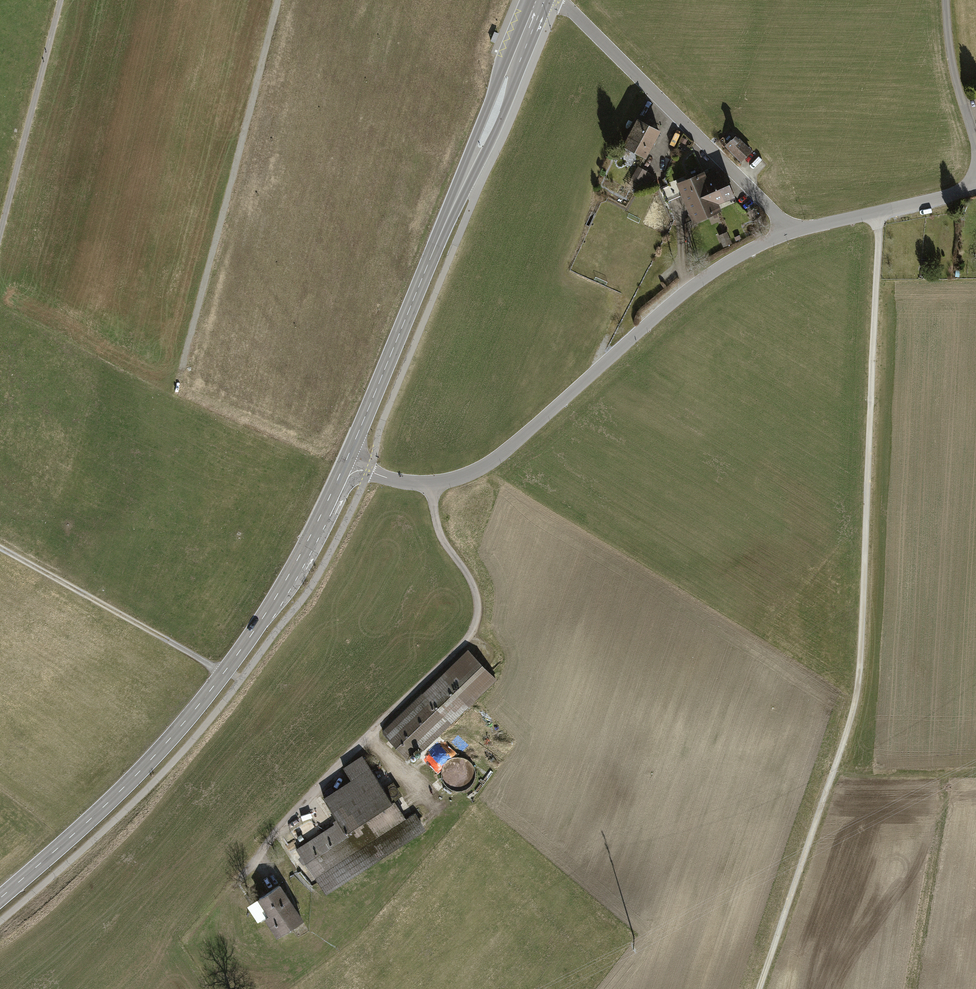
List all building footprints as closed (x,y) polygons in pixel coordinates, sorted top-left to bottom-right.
[(645,158),(660,129),(636,117),(622,146),(645,158)] [(724,144),(741,160),(751,150),(734,133),(724,144)] [(655,175),(638,165),(630,177),(647,187),(655,175)] [(703,170),(675,182),(692,223),(721,211),(718,205),(735,197),(723,169),(706,176),(703,170)] [(726,232),(718,236),(723,248),(732,244),(726,232)] [(467,649),(382,732),(412,762),(497,679),(467,649)] [(507,745),(512,740),(503,733),(501,736),(506,740),(503,742),(507,745)] [(294,850),(324,896),(426,830),(415,814),(405,821),(392,802),(401,796),(391,782),(383,787),(362,755),(343,768),(351,780),(323,799),(338,821),(294,850)] [(275,938),(302,922),(279,885),(257,899),(267,915),(263,918),(275,938)]
